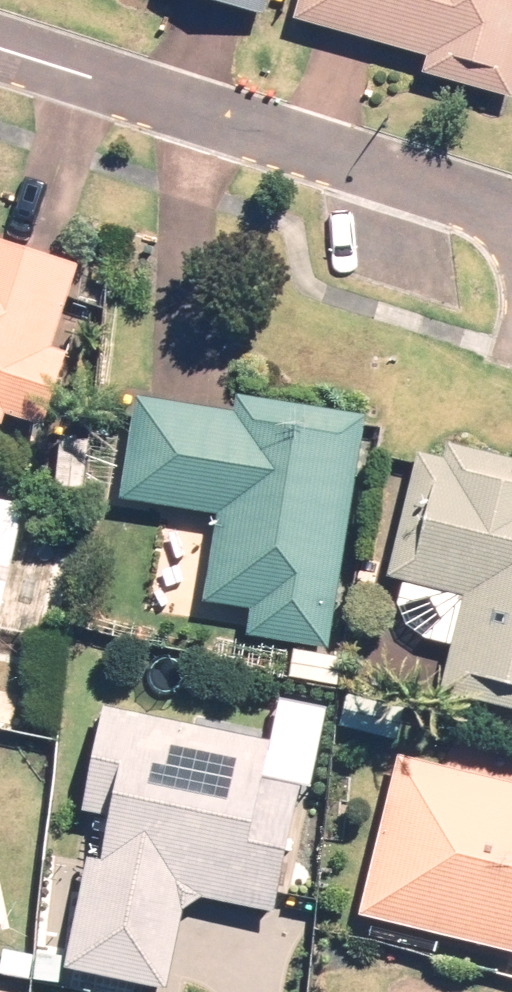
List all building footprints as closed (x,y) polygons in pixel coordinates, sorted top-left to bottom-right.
[(267,15),(271,0),(207,0),(267,15)] [(296,20),(426,55),(421,74),(511,99),(511,0),(301,0),(296,20)] [(2,426),(5,415),(43,427),(67,354),(53,349),(79,268),(0,243),(0,425),(2,426)] [(329,650),(366,415),(237,395),(234,413),(137,398),(121,500),(218,515),(204,603),(251,610),(247,637),(329,650)] [(441,691),(511,709),(511,459),(449,443),(445,459),(419,453),(388,578),(404,582),(398,605),(408,627),(423,638),(452,645),(441,691)] [(4,598),(45,607),(54,565),(14,556),(25,506),(0,501),(0,617),(4,598)] [(295,651),(291,677),(337,685),(341,659),(295,651)] [(347,696),(339,726),(383,737),(390,707),(347,696)] [(270,742),(104,707),(81,811),(111,817),(101,861),(88,858),(65,970),(167,991),(184,909),(203,898),(273,913),(300,788),(309,790),(316,758),(269,748),(270,742)] [(359,917),(511,953),(511,784),(398,757),(359,917)]
